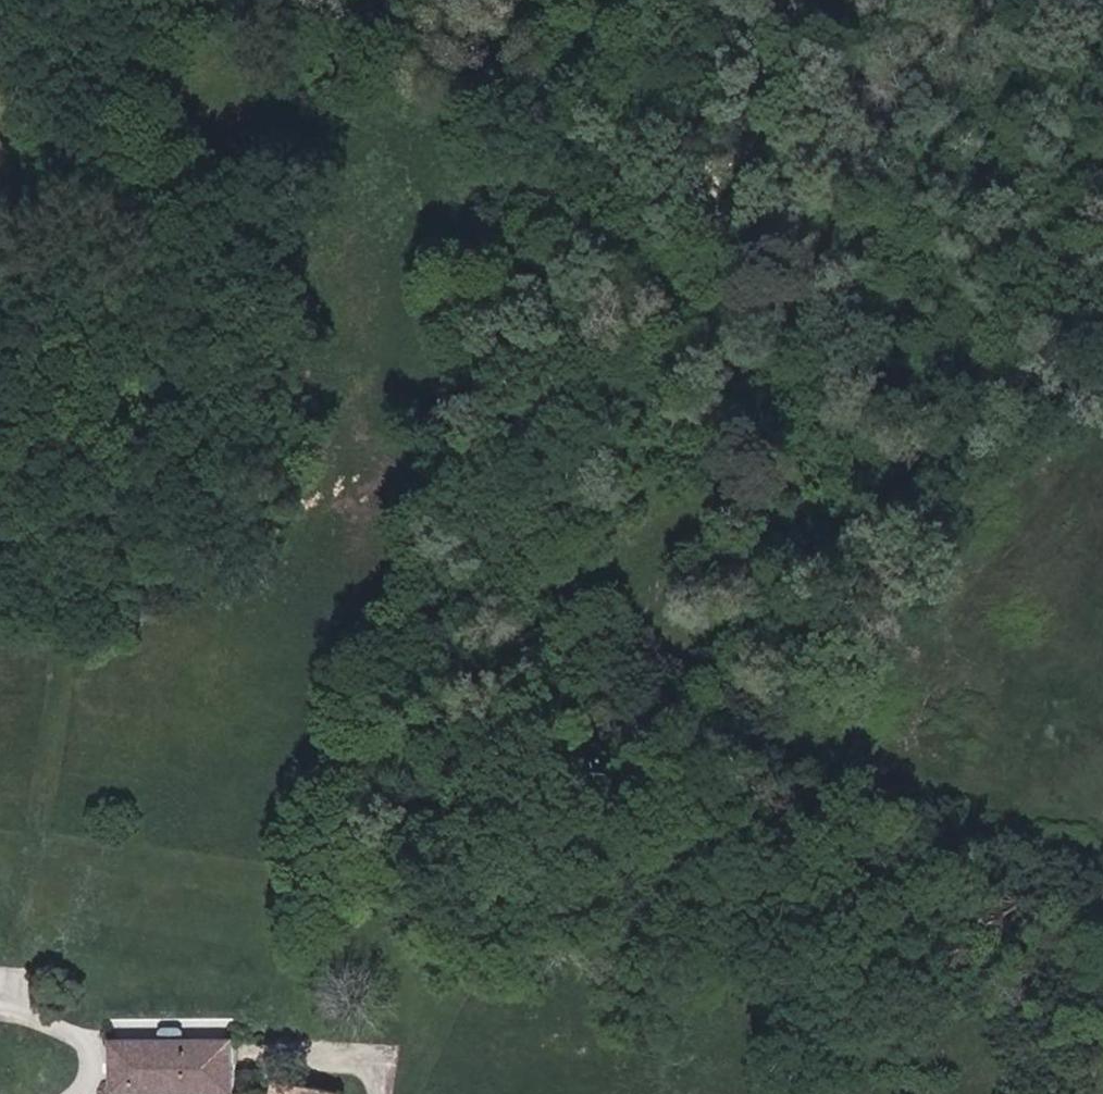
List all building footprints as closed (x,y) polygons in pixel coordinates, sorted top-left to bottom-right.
[(218,1044),(205,1038),(96,1034),(95,1088),(216,1093),(218,1044)] [(321,1082),(261,1075),(259,1093),(319,1093),(321,1082)]
